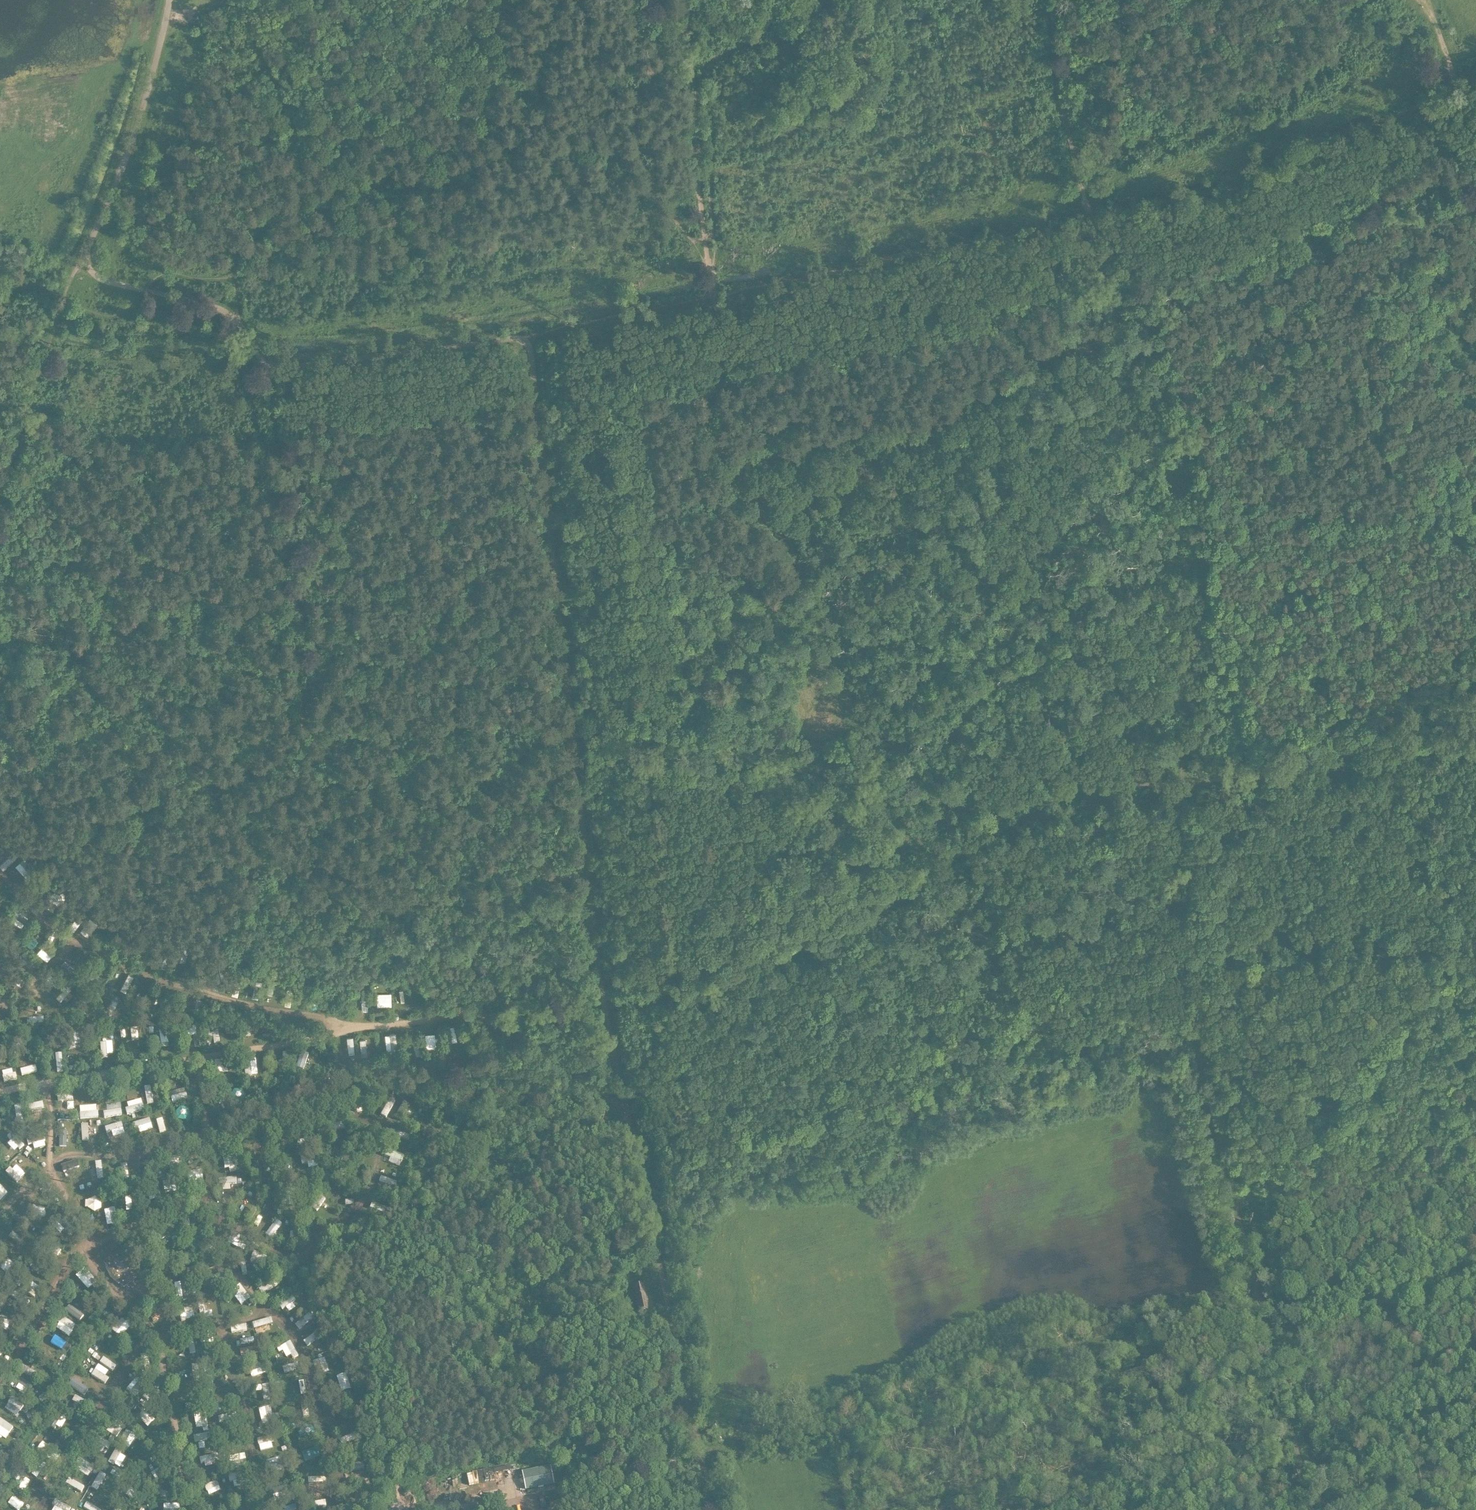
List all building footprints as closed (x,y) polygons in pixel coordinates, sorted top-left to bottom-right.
[(114,1278),(122,1288),(122,1289),(136,1278),(116,1253),(102,1264),(111,1274),(110,1275),(113,1279),(114,1278)] [(632,1288),(636,1310),(637,1313),(647,1311),(642,1286),(632,1288)] [(524,1490),(553,1485),(549,1467),(520,1472),(524,1490)]
